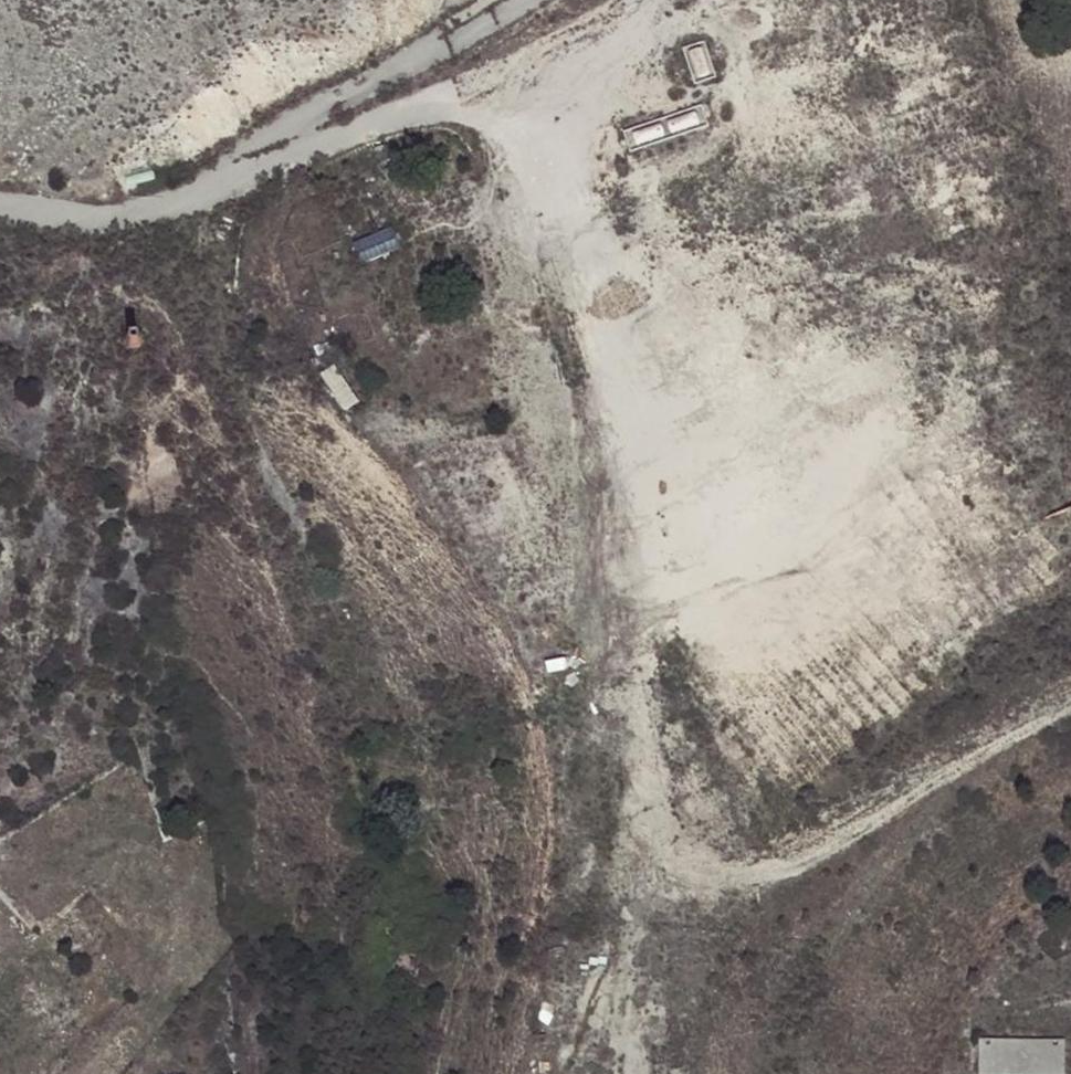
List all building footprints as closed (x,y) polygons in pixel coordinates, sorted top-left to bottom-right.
[(978,1041),(978,1073),(1065,1073),(1064,1040),(978,1041)]
